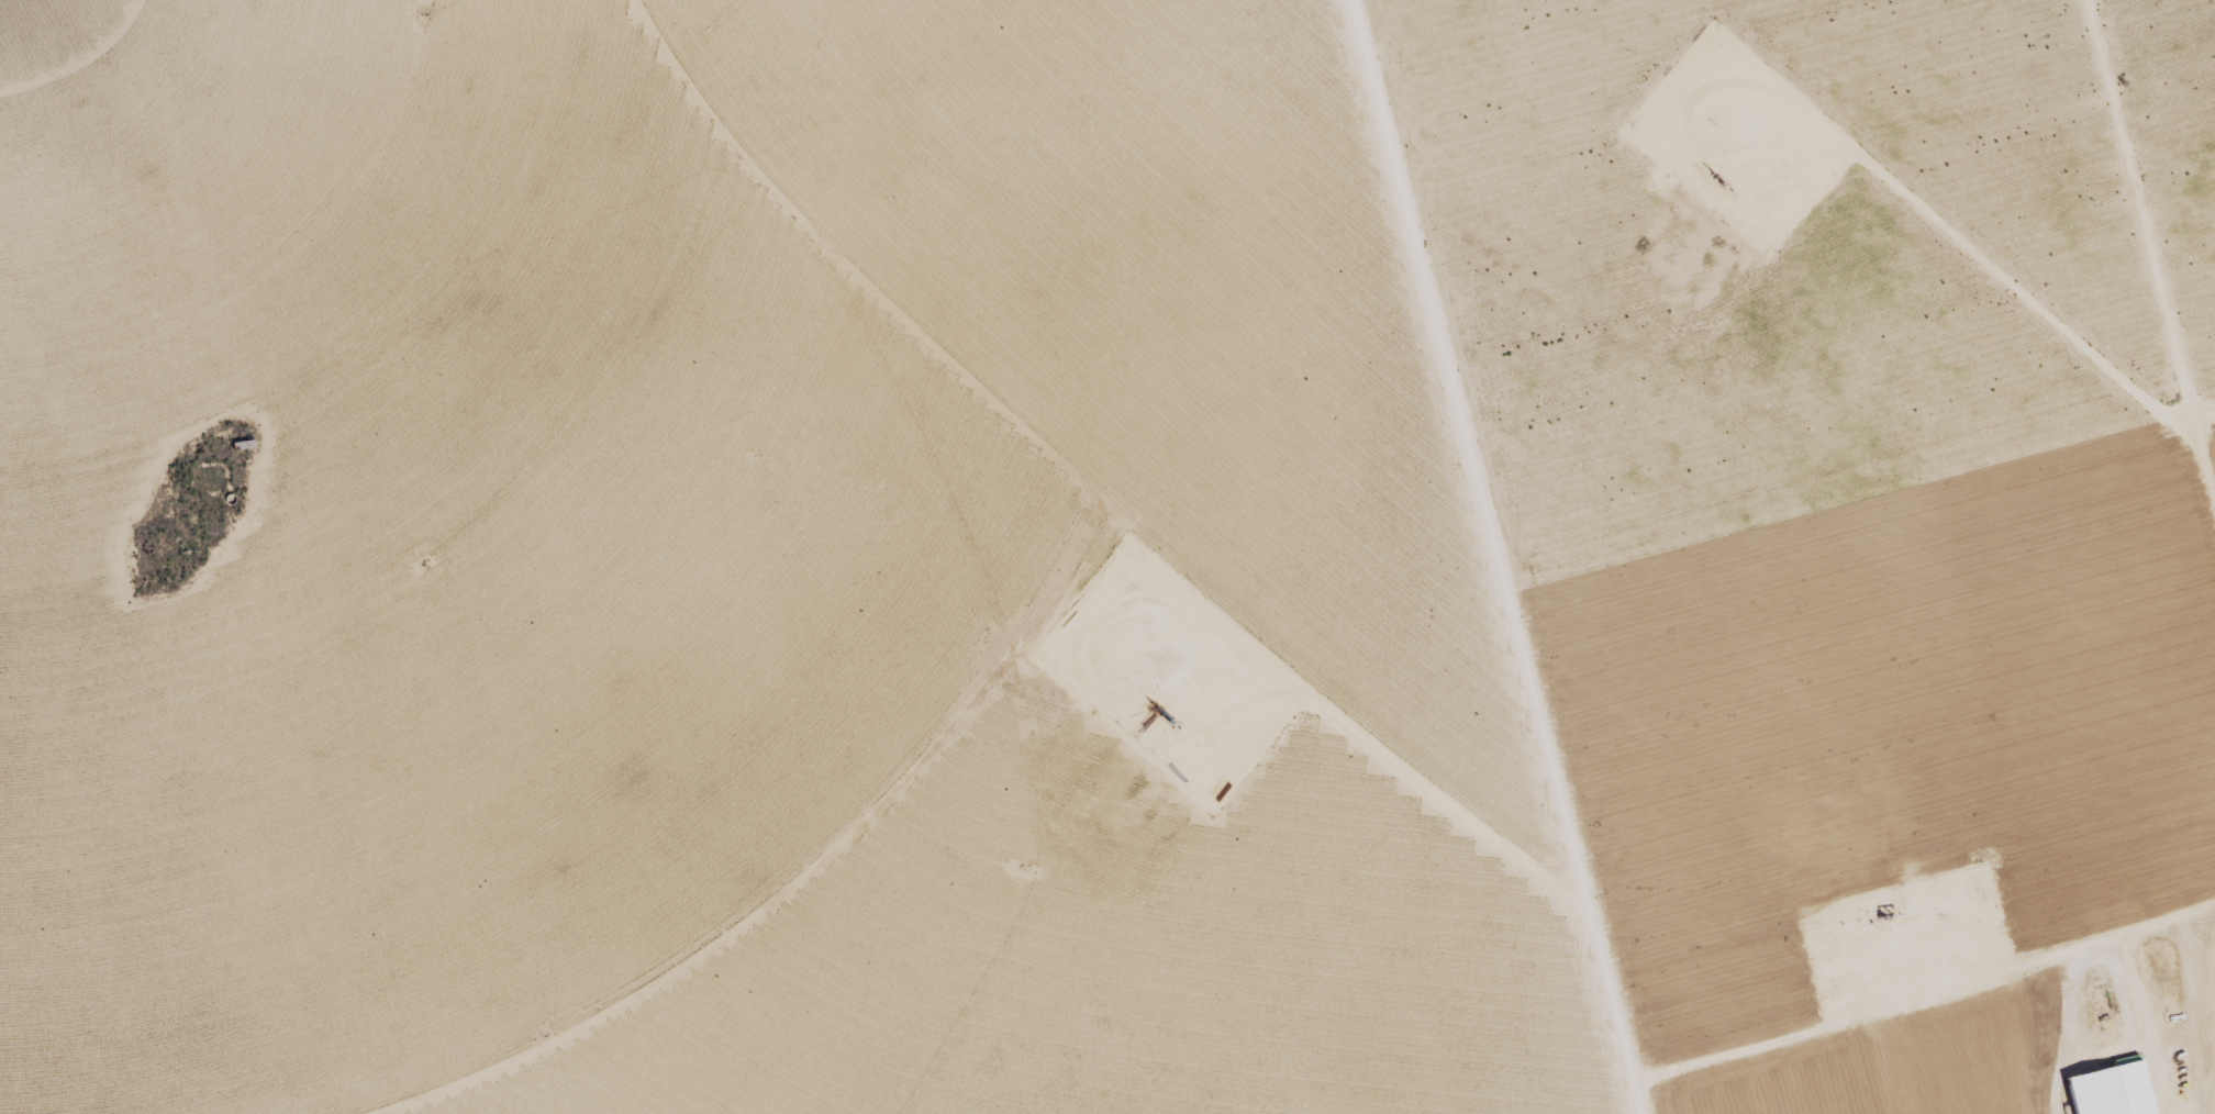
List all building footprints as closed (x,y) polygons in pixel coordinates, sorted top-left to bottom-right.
[(2137,1059),(2062,1074),(2070,1113),(2149,1113),(2137,1059)]
